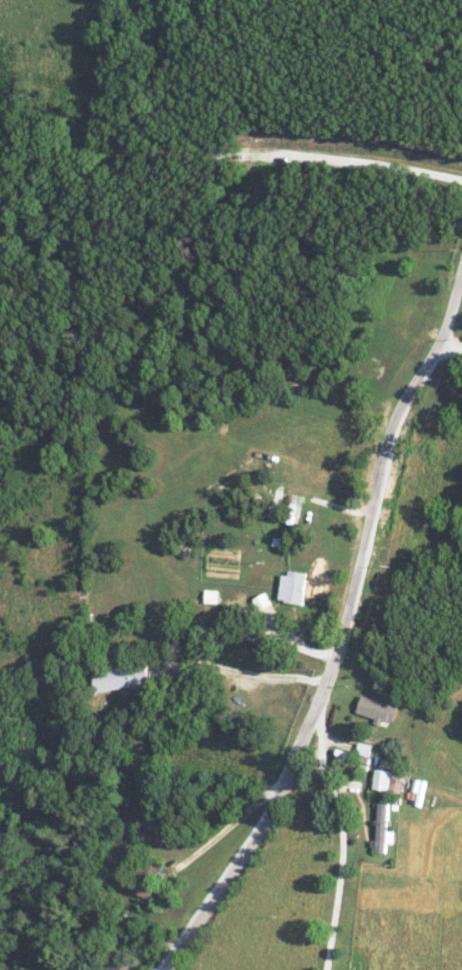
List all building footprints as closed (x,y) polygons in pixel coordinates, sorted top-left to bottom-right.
[(380,364),(368,358),(361,372),(374,378),(380,364)] [(277,601),(305,602),(306,572),(288,571),(287,592),(278,591),(277,601)] [(189,606),(202,605),(201,591),(189,592),(189,606)] [(261,611),(273,604),(266,592),(254,599),(261,611)] [(97,693),(151,683),(148,663),(93,672),(97,693)] [(398,707),(362,696),(357,714),(383,722),(384,719),(393,722),(398,707)] [(357,755),(371,756),(372,745),(359,743),(357,755)] [(391,771),(375,769),(373,790),(401,792),(401,778),(391,778),(391,771)] [(388,831),(389,804),(378,803),(377,840),(374,840),(373,853),(386,853),(386,844),(395,844),(395,832),(388,831)] [(114,961),(111,969),(132,969),(133,968),(114,961)]
